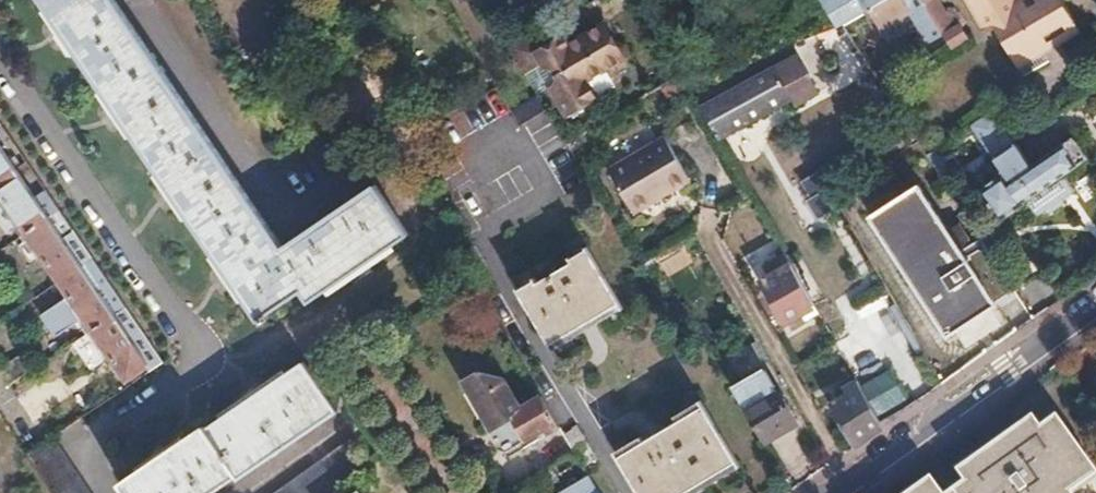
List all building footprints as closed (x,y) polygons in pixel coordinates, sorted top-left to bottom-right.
[(257,320),(299,292),(308,304),(406,237),(373,188),(282,250),(113,0),(42,0),(257,320)] [(797,5),(813,30),(824,23),(810,0),(806,0),(797,5)] [(836,25),(841,23),(848,19),(838,0),(821,0),(836,25)] [(848,19),(866,8),(881,0),(838,0),(848,19)] [(866,8),(880,30),(911,11),(929,41),(944,33),(934,16),(926,2),(925,0),(881,0),(866,8)] [(926,2),(934,16),(945,10),(939,0),(928,0),(926,2)] [(979,15),(985,12),(1015,59),(1040,43),(1055,34),(1059,40),(1080,27),(1062,0),(1022,0),(1017,3),(1015,0),(969,0),(979,15)] [(945,10),(934,16),(944,33),(953,47),(970,37),(962,25),(956,28),(945,10)] [(552,21),(508,48),(525,78),(542,67),(545,72),(549,71),(555,80),(548,89),(566,120),(596,101),(585,82),(607,69),(616,71),(627,65),(630,56),(624,46),(614,45),(603,25),(567,46),(552,21)] [(836,25),(834,26),(839,33),(836,35),(839,40),(842,38),(844,41),(850,38),(841,23),(836,25)] [(1040,43),(1015,59),(1026,76),(1051,60),(1040,43)] [(789,45),(696,98),(719,138),(784,101),(788,108),(817,91),(789,45)] [(536,98),(510,114),(518,129),(545,113),(536,98)] [(1006,130),(984,145),(1002,174),(978,190),(1000,221),(1024,205),(1033,219),(1044,211),(1045,213),(1049,213),(1062,205),(1063,201),(1062,199),(1073,192),(1062,176),(1086,159),(1071,138),(1030,166),(1015,144),(1006,130)] [(663,137),(661,139),(687,183),(690,181),(663,137)] [(661,139),(606,172),(632,216),(687,183),(661,139)] [(13,171),(0,152),(0,180),(13,171)] [(0,180),(0,198),(25,234),(46,220),(13,171),(0,180)] [(919,187),(871,219),(949,337),(996,306),(994,303),(1014,290),(980,238),(961,250),(919,187)] [(53,204),(46,209),(51,216),(58,211),(53,204)] [(58,211),(51,216),(57,225),(64,221),(58,211)] [(46,220),(25,234),(58,283),(79,269),(46,220)] [(536,280),(518,291),(552,347),(622,304),(587,249),(569,259),(572,264),(538,284),(536,280)] [(784,270),(761,283),(784,322),(813,306),(785,259),(779,263),(784,270)] [(67,297),(40,315),(53,335),(80,317),(91,332),(112,318),(79,269),(58,283),(67,297)] [(118,302),(111,306),(117,314),(124,310),(118,302)] [(124,310),(117,314),(123,323),(130,319),(124,310)] [(112,318),(91,332),(124,381),(145,366),(112,318)] [(0,369),(0,375),(6,384),(32,366),(23,353),(0,369)] [(118,485),(123,492),(213,492),(235,478),(238,481),(335,413),(301,364),(291,370),(203,431),(201,428),(118,485)] [(470,377),(467,387),(486,418),(484,427),(502,457),(511,457),(541,438),(559,426),(540,395),(522,406),(503,376),(479,371),(470,377)] [(765,372),(733,390),(765,444),(797,425),(765,372)] [(890,375),(863,392),(883,427),(906,410),(902,403),(906,401),(890,375)] [(848,396),(832,405),(856,446),(883,427),(863,392),(855,380),(843,387),(848,396)] [(618,458),(639,492),(687,492),(739,461),(704,406),(618,458)] [(1066,489),(1086,475),(1069,450),(1076,445),(1057,419),(1042,429),(1037,423),(963,476),(968,483),(954,492),(1068,492),(1066,489)] [(559,426),(541,438),(551,454),(569,442),(559,426)] [(25,456),(50,492),(88,492),(51,438),(25,456)] [(369,465),(351,440),(278,492),(331,492),(369,465)] [(551,454),(535,464),(540,472),(573,450),(569,442),(551,454)] [(1076,445),(1069,450),(1086,475),(1066,489),(1068,492),(1095,492),(1095,472),(1076,445)] [(550,486),(555,492),(563,492),(586,479),(579,467),(550,486)] [(936,481),(920,492),(944,492),(936,481)]
